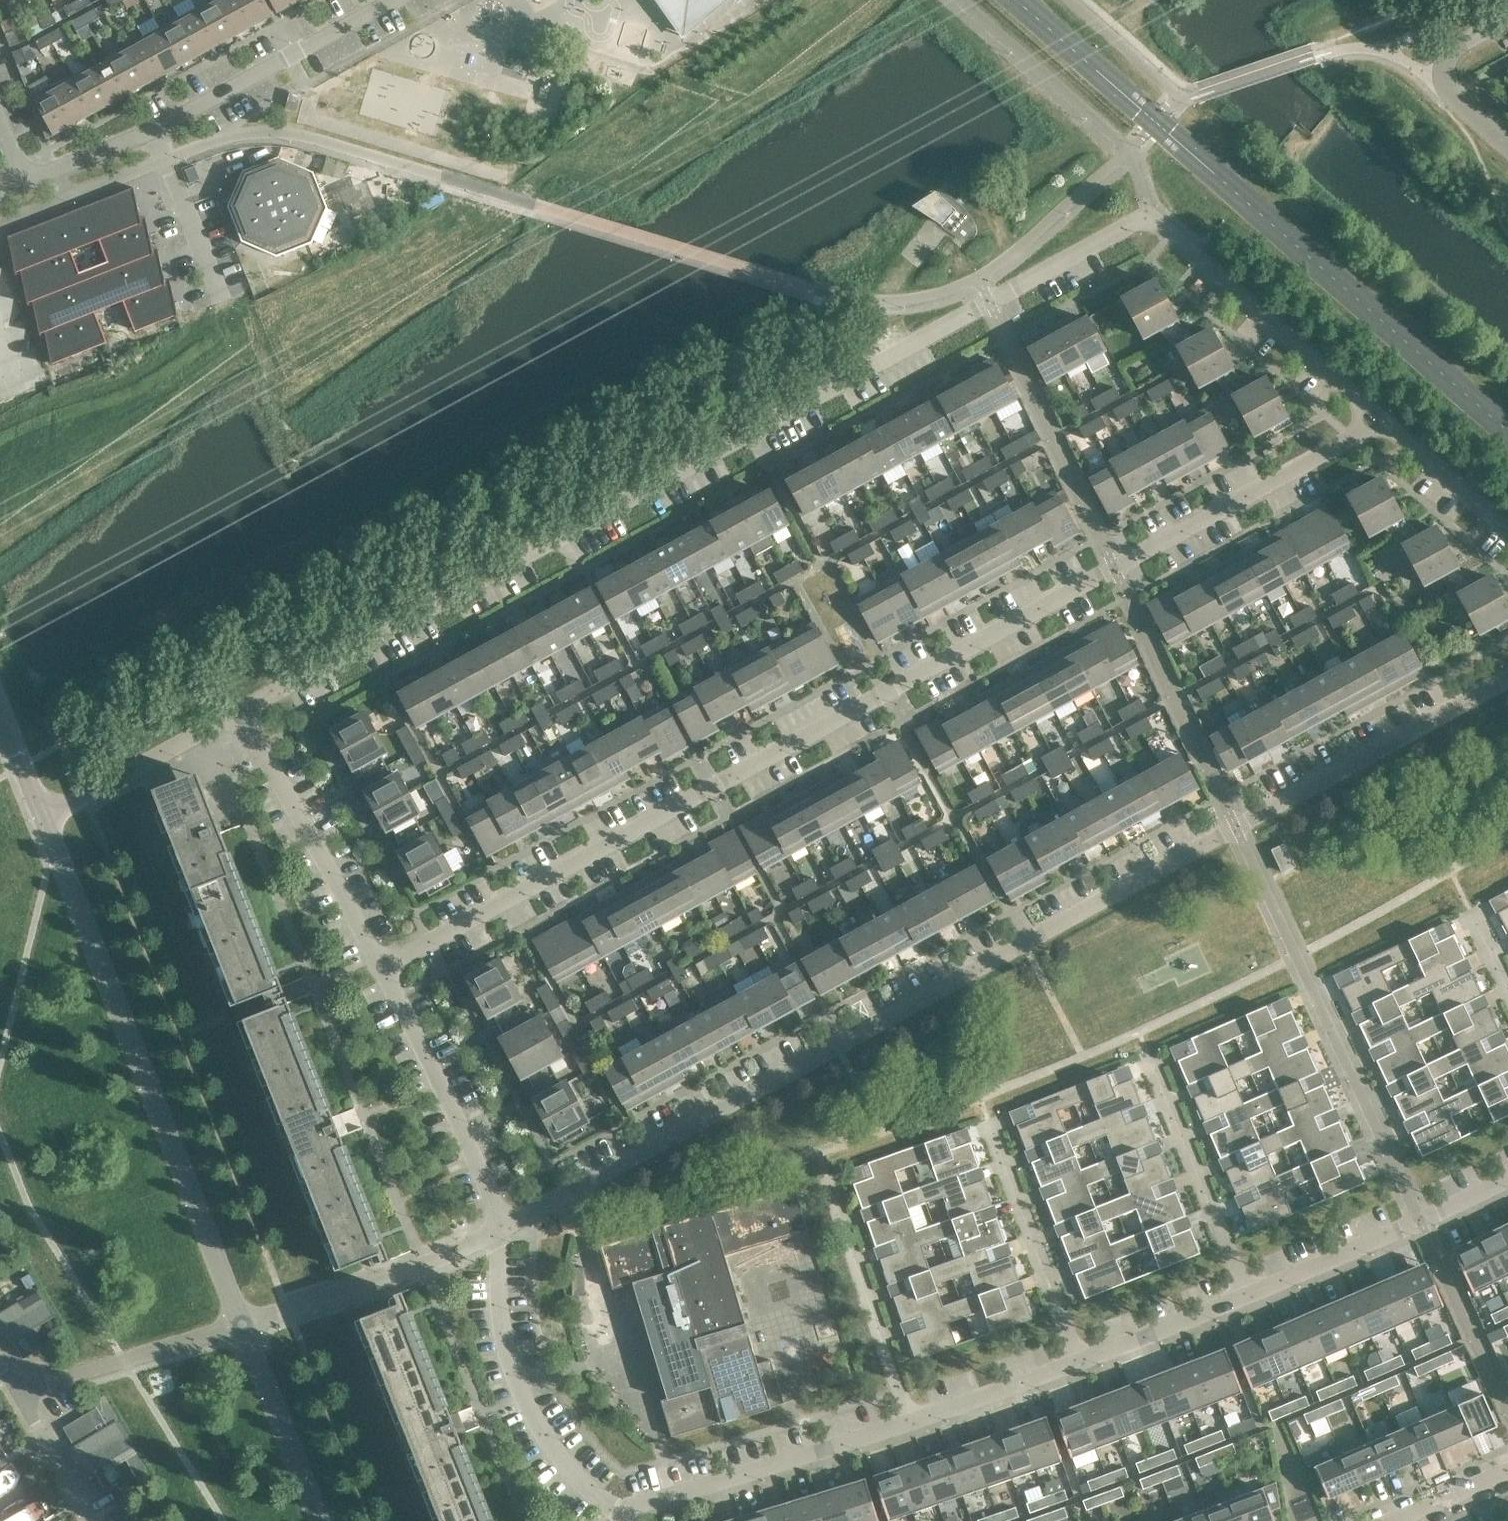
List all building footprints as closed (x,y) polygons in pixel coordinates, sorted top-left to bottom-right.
[(75,1),(80,10),(92,3),(90,0),(77,0),(75,1)] [(122,0),(106,0),(111,8),(122,2),(122,0)] [(215,0),(211,0),(196,8),(216,45),(217,44),(216,41),(234,35),(215,0)] [(238,0),(215,0),(234,35),(235,35),(234,32),(252,25),(238,0)] [(263,0),(238,0),(252,25),(253,25),(252,22),(269,16),(270,17),(272,17),(263,0)] [(295,0),(271,0),(278,13),(280,12),(277,8),(296,1),(295,0)] [(683,34),(723,0),(659,0),(683,34)] [(80,10),(75,1),(63,8),(68,17),(80,10)] [(216,45),(196,8),(178,18),(198,55),(199,54),(198,51),(216,45)] [(39,21),(51,14),(48,9),(36,15),(39,21)] [(100,18),(95,9),(83,15),(88,24),(100,18)] [(39,21),(44,30),(56,23),(51,14),(39,21)] [(88,24),(83,15),(71,22),(76,31),(88,24)] [(198,55),(178,18),(160,28),(180,64),(182,64),(181,61),(198,55)] [(5,34),(14,30),(10,19),(0,23),(5,34)] [(64,37),(59,28),(47,35),(52,44),(64,37)] [(180,64),(160,28),(142,37),(162,74),(164,74),(163,71),(180,64)] [(14,30),(5,34),(10,47),(19,43),(14,30)] [(52,44),(47,35),(35,41),(40,50),(52,44)] [(162,74),(142,37),(124,47),(144,84),(145,84),(144,81),(162,74)] [(144,84),(124,47),(106,57),(108,61),(126,94),(127,94),(126,91),(144,84)] [(27,62),(21,49),(12,53),(17,66),(27,62)] [(126,94),(108,61),(91,71),(89,66),(88,67),(108,104),(109,103),(108,100),(126,94)] [(108,104),(88,67),(70,77),(90,114),(92,113),(90,110),(108,104)] [(90,114),(70,77),(52,87),(72,123),(74,123),(73,120),(90,114)] [(72,123),(52,87),(34,97),(55,135),(56,134),(54,130),(72,123)] [(291,93),(286,111),(299,115),(304,97),(291,93)] [(243,170),(232,197),(227,206),(242,242),(277,258),(313,243),(329,208),(315,172),(279,156),(243,170)] [(200,179),(195,166),(185,170),(190,183),(200,179)] [(139,211),(134,187),(132,187),(133,188),(10,237),(9,236),(8,236),(16,271),(17,271),(21,269),(21,273),(26,294),(80,273),(72,253),(70,250),(99,239),(100,242),(108,262),(152,245),(151,241),(146,217),(144,218),(145,218),(140,219),(139,211)] [(925,204),(918,209),(921,211),(930,217),(931,217),(932,216),(932,217),(934,219),(934,220),(936,221),(937,223),(938,224),(939,225),(941,226),(943,228),(945,229),(947,231),(948,232),(949,232),(950,233),(952,234),(954,235),(956,236),(958,237),(959,238),(961,238),(962,238),(964,239),(965,239),(966,239),(967,239),(968,239),(969,239),(970,239),(971,239),(972,239),(972,238),(973,238),(974,237),(975,237),(975,236),(976,235),(976,234),(976,233),(976,232),(976,231),(976,230),(976,229),(976,228),(976,227),(976,226),(975,225),(975,224),(974,223),(974,222),(973,220),(972,218),(971,217),(969,215),(968,213),(967,211),(965,210),(964,208),(962,206),(961,206),(960,204),(958,203),(956,201),(955,201),(954,200),(952,198),(951,197),(949,196),(948,196),(947,195),(944,194),(943,194),(942,193),(941,193),(940,192),(939,192),(938,192),(937,192),(936,191),(935,191),(934,191),(933,191),(932,191),(931,191),(930,191),(929,192),(928,192),(927,193),(926,193),(926,194),(925,194),(925,195),(925,196),(924,197),(924,198),(924,200),(924,201),(924,202),(924,203),(925,204)] [(72,253),(80,273),(108,262),(100,242),(99,239),(70,250),(72,253)] [(152,249),(152,245),(108,262),(80,273),(26,294),(28,302),(29,302),(29,301),(33,300),(33,303),(40,333),(41,332),(45,330),(45,334),(52,363),(53,363),(53,362),(106,341),(96,314),(94,311),(123,300),(124,303),(135,330),(176,314),(177,314),(170,278),(169,279),(165,280),(162,270),(158,248),(157,248),(157,249),(153,250),(152,249)] [(1157,330),(1159,331),(1167,339),(1186,329),(1176,320),(1169,308),(1167,309),(1163,302),(1166,301),(1165,300),(1163,301),(1159,294),(1161,293),(1154,281),(1122,298),(1143,338),(1157,330)] [(1086,318),(1067,328),(1067,329),(1085,361),(1104,350),(1086,318)] [(1052,331),(1046,334),(1046,335),(1066,372),(1085,361),(1067,329),(1067,328),(1063,321),(1051,328),(1052,331)] [(1195,337),(1186,329),(1167,339),(1177,347),(1198,387),(1213,379),(1222,388),(1241,378),(1231,369),(1210,330),(1195,337)] [(1046,382),(1066,372),(1046,335),(1046,334),(1044,331),(1032,338),(1034,341),(1027,345),(1026,341),(1024,342),(1046,382)] [(972,371),(974,374),(975,374),(995,410),(1014,400),(992,360),(991,360),(993,364),(987,367),(985,364),(972,371)] [(975,374),(974,374),(968,377),(966,374),(953,381),(955,384),(956,384),(976,421),(995,410),(975,374)] [(1251,386),(1241,378),(1222,388),(1232,396),(1254,436),(1286,418),(1280,406),(1278,407),(1274,400),(1276,399),(1275,397),(1273,399),(1269,392),(1271,390),(1265,378),(1251,386)] [(1174,390),(1168,380),(1157,385),(1163,396),(1174,390)] [(956,384),(955,384),(949,388),(947,384),(934,391),(936,395),(937,394),(957,431),(976,421),(956,384)] [(1163,396),(1157,385),(1147,391),(1152,402),(1163,396)] [(1114,387),(1102,393),(1108,404),(1120,397),(1114,387)] [(1108,404),(1102,393),(1090,400),(1096,411),(1108,404)] [(937,394),(936,395),(930,398),(928,395),(915,402),(917,405),(918,405),(938,441),(957,431),(937,394)] [(1140,409),(1134,398),(1123,404),(1129,415),(1140,409)] [(1071,410),(1077,421),(1089,414),(1083,404),(1071,410)] [(1129,415),(1123,404),(1113,410),(1119,420),(1129,415)] [(918,405),(917,405),(911,408),(909,405),(896,412),(900,419),(901,419),(919,452),(938,441),(918,405)] [(1207,409),(1183,422),(1203,459),(1202,460),(1204,463),(1219,455),(1217,451),(1225,447),(1227,450),(1228,449),(1207,409)] [(1106,427),(1100,416),(1090,422),(1095,433),(1106,427)] [(901,419),(900,419),(882,429),(900,462),(919,452),(901,419)] [(1095,433),(1090,422),(1079,428),(1085,439),(1095,433)] [(1203,459),(1183,422),(1164,433),(1184,470),(1183,470),(1185,473),(1198,466),(1196,463),(1202,460),(1203,459)] [(900,462),(882,429),(863,440),(881,472),(900,462)] [(1184,470),(1164,433),(1145,443),(1163,476),(1162,476),(1166,484),(1179,477),(1177,473),(1183,470),(1184,470)] [(1024,436),(1012,442),(1018,453),(1030,446),(1024,436)] [(881,472),(863,440),(844,450),(862,483),(881,472)] [(1018,453),(1012,442),(1000,449),(1006,460),(1018,453)] [(1163,476),(1145,443),(1128,452),(1146,485),(1162,476),(1163,476)] [(862,483),(844,450),(825,461),(843,493),(862,483)] [(1146,485),(1128,452),(1111,462),(1129,494),(1130,494),(1146,485)] [(987,456),(975,463),(980,474),(992,467),(987,456)] [(1027,471),(1021,460),(1010,466),(1016,477),(1027,471)] [(843,493),(825,461),(806,471),(824,504),(843,493)] [(1129,494),(1111,462),(1087,475),(1109,515),(1111,514),(1109,510),(1117,506),(1119,509),(1134,501),(1130,494),(1129,494)] [(980,474),(975,463),(961,470),(967,481),(980,474)] [(1010,480),(1004,469),(993,475),(999,486),(1010,480)] [(824,504),(806,471),(787,482),(804,514),(824,504)] [(999,486),(993,475),(982,481),(988,492),(999,486)] [(949,477),(936,484),(942,495),(955,487),(949,477)] [(1383,528),(1384,529),(1392,537),(1411,526),(1401,518),(1395,506),(1392,507),(1389,500),(1391,499),(1390,497),(1388,498),(1384,492),(1386,490),(1380,478),(1347,496),(1369,536),(1383,528)] [(942,495),(936,484),(924,490),(930,501),(942,495)] [(974,500),(968,489),(957,495),(963,505),(974,500)] [(769,491),(750,502),(768,534),(787,524),(769,491)] [(1055,492),(1031,505),(1049,538),(1048,538),(1052,546),(1068,537),(1066,534),(1074,530),(1076,533),(1077,532),(1055,492)] [(963,505),(957,495),(947,500),(953,511),(963,505)] [(908,502),(913,511),(914,514),(925,508),(918,496),(908,502)] [(773,545),(768,534),(750,502),(731,512),(749,545),(754,555),(773,545)] [(1049,538),(1031,505),(1014,514),(1032,547),(1048,538),(1049,538)] [(1303,520),(1305,523),(1306,523),(1326,560),(1350,547),(1328,507),(1327,507),(1328,511),(1320,515),(1319,512),(1303,520)] [(892,508),(880,515),(886,525),(898,519),(892,508)] [(931,519),(925,508),(914,514),(920,525),(931,519)] [(749,545),(731,512),(712,523),(730,555),(749,545)] [(1032,547),(1014,514),(998,524),(1015,556),(1016,556),(1032,547)] [(886,525),(880,515),(868,521),(874,532),(886,525)] [(917,530),(911,520),(901,526),(906,536),(917,530)] [(730,555),(712,523),(693,533),(711,566),(730,555)] [(1306,523),(1305,523),(1297,528),(1295,524),(1280,533),(1282,536),(1283,535),(1303,572),(1326,560),(1306,523)] [(1015,556),(998,524),(979,534),(999,571),(1000,570),(1006,567),(1007,570),(1020,563),(1016,556),(1015,556)] [(906,536),(901,526),(890,531),(896,542),(906,536)] [(1421,535),(1411,526),(1392,537),(1402,545),(1424,584),(1438,577),(1448,585),(1466,575),(1456,567),(1435,527),(1421,535)] [(854,529),(842,535),(848,546),(860,540),(854,529)] [(711,566),(693,533),(674,543),(692,576),(711,566)] [(999,571),(979,534),(960,544),(980,581),(981,581),(987,577),(989,580),(1001,574),(1000,570),(999,571)] [(848,546),(842,535),(830,542),(836,553),(848,546)] [(1283,535),(1282,536),(1276,539),(1274,536),(1261,543),(1263,546),(1264,546),(1284,583),(1303,572),(1283,535)] [(692,576),(674,543),(655,554),(673,586),(692,576)] [(875,553),(869,543),(858,549),(864,559),(875,553)] [(980,581),(960,544),(941,555),(961,592),(962,591),(968,588),(970,591),(982,584),(981,581),(980,581)] [(1264,546),(1263,546),(1257,550),(1255,546),(1242,553),(1244,556),(1245,556),(1265,593),(1284,583),(1264,546)] [(864,559),(858,549),(848,554),(854,565),(864,559)] [(673,586),(655,554),(636,564),(654,597),(673,586)] [(961,592),(941,555),(922,565),(942,602),(943,602),(949,598),(951,601),(963,594),(962,591),(961,592)] [(1245,556),(1244,556),(1238,560),(1236,557),(1223,564),(1225,567),(1226,566),(1246,603),(1265,593),(1245,556)] [(797,560),(785,566),(791,577),(803,570),(797,560)] [(654,597),(636,564),(617,574),(635,607),(654,597)] [(942,602),(922,565),(903,575),(923,612),(924,612),(930,609),(932,612),(944,605),(943,602),(942,602)] [(791,577),(785,566),(773,573),(779,583),(791,577)] [(1226,566),(1225,567),(1219,570),(1217,567),(1205,574),(1209,581),(1227,614),(1246,603),(1226,566)] [(635,607),(617,574),(597,585),(615,618),(635,607)] [(923,612),(903,575),(880,588),(900,625),(900,624),(909,620),(910,623),(925,615),(924,612),(923,612)] [(1466,575),(1448,585),(1457,594),(1479,633),(1507,618),(1507,609),(1505,604),(1503,605),(1499,598),(1501,597),(1500,595),(1498,596),(1494,589),(1497,588),(1490,576),(1476,584),(1466,575)] [(759,580),(747,587),(753,598),(765,591),(759,580)] [(1209,581),(1192,590),(1210,623),(1227,614),(1209,581)] [(1352,582),(1342,588),(1348,599),(1358,593),(1352,582)] [(753,598),(747,587),(735,594),(741,604),(753,598)] [(900,625),(880,588),(856,601),(878,641),(879,640),(877,637),(885,633),(887,636),(902,628),(900,624),(900,625)] [(1348,599),(1342,588),(1331,594),(1337,605),(1348,599)] [(608,622),(590,589),(570,600),(588,633),(608,622)] [(1192,590),(1176,599),(1176,600),(1193,632),(1210,623),(1192,590)] [(786,602),(780,591),(769,597),(775,608),(786,602)] [(1170,645),(1193,632),(1176,600),(1176,599),(1172,592),(1157,600),(1159,603),(1151,608),(1149,604),(1148,605),(1170,645)] [(1375,606),(1369,595),(1359,601),(1364,612),(1375,606)] [(588,633),(570,600),(551,610),(569,643),(588,633)] [(764,614),(758,603),(746,610),(752,621),(764,614)] [(710,610),(715,619),(717,622),(728,616),(721,604),(710,610)] [(1310,605),(1300,611),(1306,622),(1316,616),(1310,605)] [(1356,616),(1350,606),(1340,611),(1345,622),(1356,616)] [(569,643),(551,610),(532,621),(550,653),(569,643)] [(752,621),(746,610),(734,617),(740,627),(752,621)] [(1306,622),(1300,611),(1289,617),(1295,628),(1306,622)] [(1345,622),(1340,611),(1328,618),(1333,629),(1345,622)] [(702,612),(690,618),(696,629),(708,622),(702,612)] [(733,627),(728,616),(717,622),(723,632),(733,627)] [(696,629),(690,618),(678,625),(684,636),(696,629)] [(550,653),(532,621),(513,631),(531,664),(550,653)] [(1091,636),(1093,639),(1094,639),(1114,676),(1138,663),(1116,623),(1114,623),(1116,627),(1108,631),(1106,628),(1091,636)] [(836,664),(814,624),(791,637),(811,673),(810,674),(812,677),(827,669),(825,666),(833,661),(835,665),(836,664)] [(1320,636),(1314,625),(1302,632),(1308,643),(1320,636)] [(1264,635),(1268,642),(1270,645),(1281,640),(1275,629),(1264,635)] [(531,664),(513,631),(494,641),(512,674),(531,664)] [(664,632),(652,639),(658,650),(670,643),(664,632)] [(1308,643),(1302,632),(1291,638),(1297,649),(1308,643)] [(711,643),(705,633),(693,639),(699,650),(711,643)] [(1423,673),(1402,633),(1382,644),(1402,681),(1401,681),(1403,684),(1416,677),(1414,674),(1420,671),(1422,674),(1423,673)] [(1253,636),(1243,642),(1249,653),(1259,647),(1253,636)] [(811,673),(791,637),(767,649),(788,686),(787,687),(789,690),(804,682),(802,678),(810,674),(811,673)] [(658,650),(652,639),(640,646),(646,656),(658,650)] [(699,650),(693,639),(681,646),(687,657),(699,650)] [(1094,639),(1093,639),(1085,644),(1083,641),(1068,649),(1070,652),(1070,651),(1091,688),(1114,676),(1094,639)] [(1288,652),(1281,640),(1270,645),(1277,657),(1288,652)] [(512,674),(494,641),(476,651),(475,652),(493,684),(512,674)] [(1249,653),(1243,642),(1232,648),(1238,659),(1249,653)] [(461,654),(455,658),(454,658),(474,695),(493,684),(475,652),(476,651),(472,644),(459,651),(461,654)] [(1402,681),(1382,644),(1363,654),(1383,691),(1382,692),(1384,695),(1397,688),(1395,685),(1401,681),(1402,681)] [(680,660),(675,649),(664,655),(670,666),(680,660)] [(788,686),(767,649),(748,660),(769,697),(768,697),(770,700),(782,693),(781,690),(787,687),(788,686)] [(1070,651),(1070,652),(1064,655),(1062,652),(1049,659),(1051,662),(1052,662),(1072,699),(1091,688),(1070,651)] [(442,665),(436,668),(435,668),(455,705),(474,695),(454,658),(455,658),(453,654),(440,661),(442,665)] [(1383,691),(1363,654),(1344,665),(1364,702),(1363,702),(1365,705),(1378,698),(1376,695),(1382,692),(1383,691)] [(1220,655),(1209,661),(1215,671),(1226,666),(1220,655)] [(1261,668),(1255,657),(1245,663),(1251,674),(1261,668)] [(618,658),(606,664),(612,675),(624,669),(618,658)] [(769,697),(748,660),(730,670),(747,703),(751,710),(763,704),(762,700),(768,697),(769,697)] [(1215,671),(1209,661),(1198,667),(1204,677),(1215,671)] [(1052,662),(1051,662),(1045,666),(1043,662),(1030,669),(1032,673),(1033,672),(1053,709),(1072,699),(1052,662)] [(1251,674),(1245,663),(1233,670),(1239,681),(1251,674)] [(612,675),(606,664),(594,671),(600,682),(612,675)] [(423,675),(417,678),(416,679),(436,715),(455,705),(435,668),(436,668),(434,665),(421,672),(423,675)] [(1364,702),(1344,665),(1325,675),(1343,708),(1342,708),(1346,716),(1359,709),(1357,705),(1363,702),(1364,702)] [(747,703),(730,670),(713,679),(731,712),(747,703)] [(1033,672),(1032,673),(1026,676),(1024,673),(1011,680),(1013,683),(1014,682),(1034,719),(1053,709),(1033,672)] [(636,684),(630,673),(619,679),(625,690),(636,684)] [(396,685),(395,686),(417,726),(436,715),(416,679),(417,678),(415,675),(403,682),(404,685),(398,689),(396,685)] [(1343,708),(1325,675),(1306,685),(1324,718),(1342,708),(1343,708)] [(1225,688),(1219,677),(1207,684),(1213,695),(1225,688)] [(580,679),(568,685),(574,696),(586,689),(580,679)] [(731,712),(713,679),(696,689),(714,721),(731,712)] [(1014,682),(1013,683),(1007,686),(1005,683),(992,690),(994,693),(995,693),(1015,730),(1034,719),(1014,682)] [(619,694),(613,683),(603,689),(608,699),(619,694)] [(1213,695),(1207,684),(1196,690),(1202,701),(1213,695)] [(574,696),(568,685),(556,692),(562,703),(574,696)] [(1324,718),(1306,685),(1287,696),(1305,728),(1324,718)] [(608,699),(603,689),(592,694),(598,705),(608,699)] [(714,721),(696,689),(672,702),(694,742),(695,741),(694,737),(702,733),(703,736),(718,728),(714,721)] [(995,693),(994,693),(988,697),(986,694),(973,701),(977,708),(978,707),(996,740),(1015,730),(995,693)] [(1305,728),(1287,696),(1268,706),(1286,739),(1305,728)] [(1140,698),(1129,704),(1135,715),(1146,709),(1140,698)] [(531,708),(535,716),(537,720),(548,714),(542,702),(531,708)] [(583,713),(577,702),(567,708),(572,719),(583,713)] [(1135,715),(1129,704),(1117,711),(1123,721),(1135,715)] [(686,746),(664,706),(641,719),(658,751),(658,752),(662,759),(677,751),(675,748),(683,743),(685,746),(686,746)] [(1286,739),(1268,706),(1249,717),(1267,749),(1286,739)] [(978,707),(977,708),(961,717),(979,749),(996,740),(978,707)] [(572,719),(567,708),(556,714),(562,725),(572,719)] [(523,710),(511,716),(517,727),(529,720),(523,710)] [(358,767),(359,769),(382,756),(381,755),(386,752),(364,713),(331,730),(338,742),(340,741),(344,748),(342,749),(343,751),(345,750),(349,757),(346,758),(353,770),(358,767)] [(554,725),(548,714),(537,720),(543,731),(554,725)] [(517,727),(511,716),(499,723),(505,734),(517,727)] [(961,717),(945,726),(944,726),(962,759),(979,749),(961,717)] [(1152,728),(1146,717),(1136,723),(1142,733),(1152,728)] [(1267,749),(1249,717),(1230,727),(1248,760),(1267,749)] [(938,772),(962,759),(944,726),(945,726),(941,718),(926,726),(928,730),(920,734),(918,731),(916,732),(938,772)] [(658,751),(641,719),(624,728),(642,761),(658,752),(658,751)] [(1098,721),(1087,727),(1093,738),(1104,732),(1098,721)] [(1142,733),(1136,723),(1125,729),(1131,739),(1142,733)] [(413,737),(407,725),(396,731),(402,743),(413,737)] [(1093,738),(1087,727),(1077,733),(1083,744),(1093,738)] [(1248,760),(1230,727),(1211,738),(1228,770),(1248,760)] [(642,761),(624,728),(607,737),(625,770),(625,769),(642,761)] [(485,730),(473,737),(479,748),(491,741),(485,730)] [(526,744),(520,733),(510,739),(516,750),(526,744)] [(419,748),(413,737),(402,743),(408,754),(419,748)] [(479,748),(473,737),(461,743),(467,754),(479,748)] [(625,770),(607,737),(588,747),(608,784),(609,784),(615,781),(617,784),(630,777),(625,769),(625,770)] [(1115,748),(1109,738),(1098,744),(1104,754),(1115,748)] [(516,750),(510,739),(499,745),(505,756),(516,750)] [(874,755),(878,762),(896,795),(920,782),(898,742),(897,742),(898,746),(890,750),(889,747),(874,755)] [(1104,754),(1098,744),(1087,749),(1093,760),(1104,754)] [(1062,745),(1051,751),(1057,762),(1068,756),(1062,745)] [(442,754),(448,765),(460,758),(454,747),(442,754)] [(608,784),(588,747),(569,758),(589,795),(590,794),(596,791),(598,794),(611,787),(609,784),(608,784)] [(426,760),(419,748),(408,754),(415,766),(426,760)] [(1057,762),(1051,751),(1041,757),(1046,768),(1057,762)] [(1179,755),(1159,766),(1177,798),(1197,788),(1179,755)] [(392,776),(382,756),(359,769),(370,789),(393,777),(392,776)] [(485,766),(479,756),(467,762),(473,773),(485,766)] [(1073,767),(1068,756),(1057,762),(1063,773),(1073,767)] [(589,795),(569,758),(550,768),(570,805),(571,805),(577,801),(579,804),(592,797),(590,794),(589,795)] [(473,773),(467,762),(457,768),(463,779),(473,773)] [(878,762),(861,771),(879,804),(896,795),(878,762)] [(1063,773),(1057,762),(1046,768),(1052,778),(1063,773)] [(1022,763),(1012,769),(1017,779),(1028,773),(1022,763)] [(1177,798),(1159,766),(1140,776),(1158,809),(1177,798)] [(570,805),(550,768),(531,779),(551,815),(552,815),(558,812),(560,815),(573,808),(571,805),(570,805)] [(1017,779),(1012,769),(1001,774),(1007,785),(1017,779)] [(879,804),(861,771),(845,780),(862,813),(879,804)] [(197,773),(153,790),(156,799),(193,784),(205,816),(168,830),(174,845),(176,850),(177,852),(237,1004),(269,991),(272,999),(275,1007),(243,1019),(341,1269),(363,1260),(368,1258),(371,1267),(382,1262),(388,1260),(389,1260),(340,1136),(345,1135),(337,1115),(332,1116),(285,996),(281,998),(281,996),(280,994),(284,992),(197,773)] [(397,773),(392,776),(393,777),(370,789),(365,791),(371,803),(373,802),(377,809),(375,810),(375,811),(408,793),(397,773)] [(830,783),(824,786),(823,787),(843,823),(862,813),(845,780),(841,773),(829,780),(830,783)] [(1158,809),(1140,776),(1121,786),(1139,819),(1158,809)] [(1040,789),(1034,778),(1022,785),(1028,796),(1040,789)] [(551,815),(531,779),(512,789),(532,826),(533,825),(539,822),(541,825),(554,818),(552,815),(551,815)] [(988,781),(978,787),(984,798),(994,792),(988,781)] [(811,793),(805,797),(804,797),(824,834),(843,823),(823,787),(824,786),(822,783),(810,790),(811,793)] [(193,784),(156,799),(158,804),(168,830),(205,816),(193,784)] [(1028,796),(1022,785),(1010,792),(1016,802),(1028,796)] [(1139,819),(1121,786),(1102,797),(1120,829),(1139,819)] [(984,798),(978,787),(967,793),(973,804),(984,798)] [(532,826),(512,789),(489,802),(509,838),(510,838),(518,833),(520,837),(535,829),(533,825),(532,826)] [(419,813),(408,793),(375,811),(376,812),(378,811),(382,817),(380,819),(386,831),(391,828),(391,827),(413,815),(414,815),(419,813)] [(792,803),(786,807),(785,807),(806,844),(824,834),(804,797),(805,797),(803,793),(791,800),(792,803)] [(452,808),(445,796),(435,802),(441,814),(452,808)] [(1120,829),(1102,797),(1083,807),(1101,840),(1120,829)] [(1001,811),(995,800),(984,806),(990,816),(1001,811)] [(509,838),(489,802),(465,815),(487,855),(489,854),(487,850),(495,846),(497,849),(512,841),(510,838),(509,838)] [(773,814),(767,817),(766,818),(787,855),(806,844),(785,807),(786,807),(784,804),(772,811),(773,814)] [(990,816),(984,806),(974,811),(979,822),(990,816)] [(1101,840),(1083,807),(1065,818),(1082,850),(1101,840)] [(458,819),(452,808),(441,814),(447,825),(458,819)] [(742,827),(741,828),(763,868),(787,855),(766,818),(767,817),(765,814),(750,822),(752,826),(744,830),(742,827)] [(391,827),(391,828),(402,848),(425,835),(414,815),(413,815),(391,827)] [(922,817),(912,823),(918,834),(928,828),(922,817)] [(1082,850),(1065,818),(1046,828),(1063,861),(1082,850)] [(464,831),(458,819),(447,825),(454,837),(464,831)] [(918,834),(912,823),(901,829),(907,840),(918,834)] [(1063,861),(1046,828),(1027,838),(1044,871),(1045,870),(1063,861)] [(948,839),(942,829),(932,834),(937,845),(948,839)] [(755,872),(733,832),(732,832),(734,836),(726,840),(724,837),(709,845),(713,852),(714,852),(731,885),(755,872)] [(426,837),(425,835),(402,848),(403,849),(398,852),(405,864),(407,863),(411,870),(408,871),(409,873),(411,871),(415,878),(413,880),(420,892),(452,874),(431,834),(426,837)] [(937,845),(932,834),(921,840),(927,851),(937,845)] [(893,838),(882,844),(888,854),(898,849),(893,838)] [(1044,871),(1027,838),(1008,849),(1028,886),(1029,885),(1035,882),(1036,885),(1049,878),(1045,870),(1044,871)] [(888,854),(882,844),(871,850),(877,860),(888,854)] [(1294,866),(1284,845),(1272,850),(1282,872),(1294,866)] [(905,861),(898,849),(888,854),(894,867),(905,861)] [(1028,886),(1008,849),(988,859),(1010,899),(1011,899),(1010,895),(1016,892),(1017,895),(1030,888),(1029,885),(1028,886)] [(714,852),(713,852),(697,861),(715,894),(731,885),(714,852)] [(894,867),(888,854),(877,860),(884,872),(894,867)] [(851,856),(840,862),(846,873),(857,867),(851,856)] [(715,894),(697,861),(681,870),(680,870),(698,903),(715,894)] [(846,873),(840,862),(830,868),(835,879),(846,873)] [(665,873),(659,876),(659,877),(679,913),(698,903),(680,870),(681,870),(677,863),(664,870),(665,873)] [(975,867),(955,877),(973,910),(992,899),(975,867)] [(872,881),(867,870),(856,876),(862,887),(872,881)] [(647,883),(640,887),(660,924),(679,913),(659,877),(659,876),(658,873),(645,880),(647,883)] [(862,887),(856,876),(845,882),(851,892),(862,887)] [(813,877),(802,883),(808,894),(819,888),(813,877)] [(973,910),(955,877),(936,888),(954,920),(973,910)] [(628,893),(621,897),(641,934),(660,924),(640,887),(639,883),(626,890),(628,893)] [(808,894),(802,883),(792,889),(797,899),(808,894)] [(954,920),(936,888),(917,898),(935,931),(954,920)] [(834,902),(829,891),(818,897),(824,907),(834,902)] [(609,904),(602,907),(602,908),(622,945),(641,934),(621,897),(620,894),(607,901),(609,904)] [(824,907),(818,897),(807,902),(813,913),(824,907)] [(935,931),(917,898),(898,908),(916,941),(935,931)] [(590,914),(583,918),(603,955),(622,945),(602,908),(602,907),(601,904),(588,911),(590,914)] [(747,913),(753,924),(764,918),(758,907),(747,913)] [(805,918),(799,907),(788,913),(794,924),(805,918)] [(1497,912),(1503,924),(1502,925),(1507,934),(1507,933),(1507,907),(1497,912)] [(916,941),(898,908),(879,919),(897,951),(916,941)] [(720,928),(729,923),(724,913),(714,918),(719,928),(720,928)] [(569,926),(560,931),(580,968),(603,955),(583,918),(582,915),(567,923),(569,926)] [(741,916),(730,922),(736,933),(747,927),(741,916)] [(897,951),(879,919),(860,929),(878,962),(897,951)] [(736,933),(730,922),(729,923),(720,928),(726,939),(736,933)] [(536,940),(534,941),(556,981),(580,968),(560,931),(559,927),(544,935),(545,939),(537,943),(536,940)] [(769,937),(763,927),(752,933),(758,943),(769,937)] [(878,962),(860,929),(841,940),(859,972),(878,962)] [(1434,943),(1428,930),(1391,948),(1398,963),(1414,956),(1424,976),(1425,977),(1445,967),(1446,968),(1465,959),(1463,955),(1464,955),(1460,945),(1459,946),(1453,934),(1434,943)] [(758,943),(752,933),(740,939),(746,950),(758,943)] [(705,936),(694,942),(700,953),(711,947),(705,936)] [(859,972),(841,940),(822,950),(840,983),(859,972)] [(700,953),(694,942),(684,948),(690,958),(700,953)] [(732,957),(726,947),(714,953),(720,964),(732,957)] [(1398,963),(1391,948),(1353,965),(1360,979),(1341,988),(1347,1000),(1345,1000),(1350,1010),(1351,1009),(1353,1012),(1371,1003),(1371,1002),(1392,992),(1382,971),(1398,963)] [(840,983),(822,950),(803,961),(820,993),(840,983)] [(720,964),(714,953),(704,959),(709,970),(720,964)] [(666,962),(670,969),(672,972),(683,966),(677,956),(666,962)] [(493,1014),(494,1016),(517,1003),(516,1002),(521,999),(499,960),(467,977),(473,989),(475,988),(479,995),(477,996),(478,998),(480,997),(484,1004),(481,1005),(488,1017),(493,1014)] [(813,997),(795,965),(775,975),(793,1008),(813,997)] [(689,977),(683,966),(672,972),(678,983),(689,977)] [(648,967),(637,973),(643,984),(654,978),(648,967)] [(1425,977),(1424,976),(1408,984),(1415,1000),(1432,992),(1442,1012),(1442,1013),(1463,1003),(1463,1004),(1482,995),(1480,991),(1482,991),(1477,982),(1476,982),(1470,970),(1451,979),(1446,968),(1445,967),(1425,977)] [(643,984),(637,973),(627,979),(633,989),(643,984)] [(793,1008),(775,975),(757,986),(774,1018),(793,1008)] [(674,989),(668,978),(657,984),(663,995),(674,989)] [(554,995),(547,983),(537,989),(543,1001),(554,995)] [(663,995),(657,984),(647,990),(653,1001),(663,995)] [(1415,1000),(1408,984),(1392,992),(1371,1002),(1371,1003),(1377,1015),(1358,1024),(1364,1036),(1363,1036),(1367,1046),(1368,1045),(1370,1048),(1389,1039),(1388,1038),(1409,1028),(1399,1007),(1415,1000)] [(774,1018),(757,986),(738,996),(755,1029),(774,1018)] [(606,990),(595,996),(601,1007),(612,1001),(606,990)] [(560,1005),(554,995),(543,1001),(549,1011),(560,1005)] [(601,1007),(595,996),(585,1002),(591,1012),(601,1007)] [(755,1029),(738,996),(719,1007),(736,1039),(755,1029)] [(638,1009),(632,998),(620,1005),(626,1016),(638,1009)] [(527,1023),(517,1003),(494,1016),(505,1036),(528,1024),(527,1023)] [(1442,1013),(1442,1012),(1425,1020),(1433,1036),(1449,1028),(1459,1048),(1459,1049),(1480,1039),(1480,1040),(1499,1031),(1497,1028),(1499,1027),(1495,1018),(1493,1018),(1487,1007),(1469,1015),(1463,1004),(1463,1003),(1442,1013)] [(626,1016),(620,1005),(608,1011),(613,1022),(626,1016)] [(1272,1019),(1266,1005),(1228,1022),(1235,1038),(1252,1031),(1261,1051),(1261,1052),(1282,1043),(1283,1044),(1302,1035),(1300,1032),(1302,1031),(1298,1022),(1296,1023),(1291,1011),(1272,1019)] [(736,1039),(719,1007),(700,1017),(718,1050),(736,1039)] [(607,1026),(601,1015),(590,1021),(596,1032),(607,1026)] [(540,1017),(527,1023),(528,1024),(505,1036),(500,1038),(521,1078),(526,1075),(526,1074),(549,1062),(549,1063),(561,1056),(540,1017)] [(718,1050),(700,1017),(681,1027),(699,1060),(718,1050)] [(572,1031),(566,1020),(556,1026),(561,1037),(572,1031)] [(1433,1036),(1425,1020),(1409,1028),(1388,1038),(1389,1039),(1394,1051),(1376,1060),(1381,1072),(1380,1072),(1384,1082),(1386,1081),(1387,1084),(1406,1075),(1405,1075),(1426,1065),(1426,1064),(1416,1043),(1433,1036)] [(1235,1038),(1228,1022),(1190,1038),(1196,1052),(1177,1060),(1182,1072),(1181,1073),(1185,1082),(1186,1081),(1188,1085),(1207,1077),(1207,1076),(1228,1066),(1219,1045),(1235,1038)] [(699,1060),(681,1027),(662,1038),(680,1070),(699,1060)] [(680,1070),(662,1038),(643,1048),(663,1085),(664,1085),(670,1081),(672,1084),(684,1077),(680,1070)] [(1459,1048),(1442,1056),(1450,1072),(1466,1064),(1476,1084),(1476,1085),(1497,1075),(1498,1076),(1507,1071),(1507,1050),(1505,1043),(1486,1052),(1480,1040),(1480,1039),(1459,1049),(1459,1048)] [(1261,1052),(1261,1051),(1244,1059),(1251,1075),(1268,1067),(1277,1088),(1277,1089),(1298,1080),(1299,1080),(1318,1072),(1316,1069),(1318,1068),(1314,1059),(1312,1059),(1307,1047),(1288,1056),(1283,1044),(1282,1043),(1261,1052)] [(587,1055),(581,1045),(571,1051),(576,1061),(587,1055)] [(663,1085),(643,1048),(624,1058),(644,1095),(645,1095),(651,1091),(653,1095),(665,1088),(664,1085),(663,1085)] [(594,1067),(587,1055),(576,1061),(583,1073),(594,1067)] [(1450,1072),(1442,1056),(1426,1064),(1426,1065),(1405,1075),(1406,1075),(1411,1087),(1393,1096),(1398,1108),(1397,1109),(1401,1118),(1403,1117),(1404,1120),(1423,1111),(1444,1101),(1443,1100),(1434,1080),(1450,1072)] [(644,1095),(624,1058),(604,1069),(626,1109),(628,1108),(626,1105),(632,1102),(634,1105),(646,1098),(645,1095),(644,1095)] [(1251,1075),(1244,1059),(1228,1066),(1207,1076),(1207,1077),(1212,1089),(1193,1097),(1198,1109),(1197,1109),(1201,1119),(1202,1118),(1204,1121),(1223,1113),(1223,1112),(1244,1103),(1234,1082),(1251,1075)] [(526,1074),(526,1075),(537,1095),(560,1082),(549,1063),(549,1062),(526,1074)] [(1112,1087),(1107,1073),(1068,1088),(1075,1104),(1092,1098),(1100,1119),(1122,1111),(1122,1112),(1141,1104),(1140,1101),(1142,1100),(1138,1091),(1136,1091),(1131,1079),(1112,1087)] [(1476,1084),(1460,1092),(1467,1108),(1483,1100),(1493,1121),(1492,1122),(1493,1123),(1507,1115),(1507,1085),(1503,1088),(1498,1076),(1497,1075),(1476,1085),(1476,1084)] [(1277,1089),(1277,1088),(1260,1095),(1267,1111),(1284,1104),(1293,1125),(1314,1116),(1315,1117),(1334,1109),(1332,1105),(1334,1105),(1330,1095),(1328,1096),(1323,1084),(1304,1092),(1299,1080),(1298,1080),(1277,1089)] [(561,1084),(560,1082),(537,1095),(538,1097),(533,1099),(540,1111),(542,1110),(546,1117),(543,1118),(544,1120),(546,1118),(550,1125),(548,1127),(555,1139),(587,1121),(566,1081),(561,1084)] [(1075,1104),(1068,1088),(1030,1103),(1035,1117),(1016,1124),(1021,1137),(1019,1137),(1023,1147),(1025,1146),(1026,1150),(1045,1142),(1045,1141),(1066,1133),(1066,1132),(1058,1111),(1075,1104)] [(1467,1108),(1460,1092),(1443,1100),(1444,1101),(1423,1111),(1429,1123),(1410,1132),(1416,1144),(1414,1145),(1419,1154),(1420,1153),(1422,1157),(1463,1137),(1462,1136),(1461,1137),(1451,1116),(1467,1108)] [(1267,1111),(1260,1095),(1244,1103),(1223,1112),(1223,1113),(1228,1125),(1209,1133),(1214,1145),(1213,1146),(1217,1155),(1218,1155),(1220,1158),(1239,1150),(1238,1149),(1260,1140),(1259,1139),(1250,1118),(1267,1111)] [(1100,1119),(1083,1125),(1089,1141),(1106,1135),(1115,1156),(1115,1157),(1136,1148),(1137,1149),(1156,1141),(1155,1138),(1156,1137),(1152,1128),(1151,1128),(1146,1116),(1127,1124),(1122,1112),(1122,1111),(1100,1119)] [(1293,1125),(1276,1132),(1283,1148),(1300,1141),(1309,1161),(1309,1162),(1330,1153),(1330,1154),(1349,1145),(1348,1142),(1350,1141),(1345,1132),(1344,1133),(1339,1121),(1320,1129),(1315,1117),(1314,1116),(1293,1125)] [(1089,1141),(1083,1125),(1066,1132),(1066,1133),(1045,1141),(1045,1142),(1050,1154),(1031,1162),(1036,1174),(1034,1174),(1038,1184),(1039,1183),(1041,1187),(1060,1179),(1060,1178),(1081,1170),(1081,1169),(1073,1148),(1089,1141)] [(1283,1148),(1276,1132),(1259,1139),(1260,1140),(1238,1149),(1239,1150),(1244,1162),(1225,1170),(1230,1182),(1229,1183),(1233,1192),(1234,1191),(1236,1195),(1255,1187),(1254,1186),(1276,1177),(1275,1176),(1266,1155),(1283,1148)] [(950,1149),(945,1135),(906,1148),(912,1165),(929,1159),(937,1180),(937,1181),(959,1173),(959,1174),(979,1167),(977,1164),(979,1163),(976,1154),(974,1154),(970,1142),(950,1149)] [(912,1165),(906,1148),(867,1162),(872,1176),(853,1183),(857,1196),(856,1196),(859,1206),(861,1205),(862,1209),(881,1202),(881,1201),(903,1193),(903,1192),(895,1171),(912,1165)] [(1115,1157),(1115,1156),(1098,1163),(1104,1179),(1121,1172),(1129,1193),(1130,1194),(1151,1185),(1151,1186),(1171,1179),(1169,1175),(1171,1175),(1167,1165),(1166,1166),(1161,1153),(1142,1161),(1137,1149),(1136,1148),(1115,1157)] [(1309,1162),(1309,1161),(1292,1169),(1299,1184),(1315,1177),(1325,1199),(1324,1199),(1324,1200),(1366,1182),(1364,1179),(1365,1178),(1361,1169),(1360,1169),(1355,1157),(1336,1166),(1330,1154),(1330,1153),(1309,1162)] [(1104,1179),(1098,1163),(1081,1169),(1081,1170),(1060,1178),(1060,1179),(1065,1191),(1045,1199),(1050,1211),(1049,1212),(1052,1221),(1054,1221),(1055,1224),(1075,1216),(1074,1216),(1096,1207),(1096,1206),(1087,1185),(1104,1179)] [(1299,1184),(1292,1169),(1275,1176),(1276,1177),(1254,1186),(1255,1187),(1260,1199),(1241,1207),(1246,1219),(1245,1219),(1249,1229),(1250,1228),(1252,1232),(1293,1214),(1293,1213),(1292,1213),(1282,1192),(1299,1184)] [(937,1181),(937,1180),(920,1186),(926,1203),(943,1197),(950,1218),(950,1219),(972,1211),(973,1212),(992,1205),(991,1201),(992,1201),(989,1191),(987,1192),(983,1180),(964,1186),(959,1174),(959,1173),(937,1181)] [(1130,1194),(1129,1193),(1112,1200),(1119,1216),(1136,1209),(1144,1230),(1144,1231),(1166,1223),(1185,1216),(1184,1212),(1185,1212),(1182,1202),(1180,1203),(1175,1191),(1156,1198),(1151,1186),(1151,1185),(1130,1194)] [(926,1203),(920,1186),(903,1192),(903,1193),(881,1201),(881,1202),(886,1214),(866,1221),(871,1233),(869,1234),(872,1243),(874,1243),(875,1246),(895,1239),(894,1239),(916,1231),(916,1230),(908,1209),(926,1203)] [(794,1187),(599,1245),(612,1288),(633,1282),(667,1398),(701,1388),(706,1378),(708,1379),(696,1338),(744,1323),(744,1322),(746,1321),(743,1310),(741,1311),(736,1294),(738,1293),(734,1283),(733,1283),(724,1255),(780,1238),(781,1240),(791,1237),(791,1235),(807,1230),(794,1187)] [(1119,1216),(1112,1200),(1096,1206),(1096,1207),(1074,1216),(1075,1216),(1079,1229),(1060,1236),(1065,1248),(1063,1249),(1067,1258),(1069,1258),(1070,1261),(1089,1254),(1089,1253),(1110,1244),(1102,1222),(1119,1216)] [(950,1219),(950,1218),(933,1224),(939,1240),(956,1234),(964,1256),(986,1249),(1005,1243),(1004,1239),(1006,1239),(1002,1229),(1001,1230),(996,1217),(977,1224),(973,1212),(972,1211),(950,1219)] [(1144,1231),(1144,1230),(1127,1237),(1133,1253),(1150,1246),(1159,1268),(1158,1269),(1158,1270),(1200,1253),(1199,1250),(1200,1249),(1196,1240),(1195,1240),(1190,1228),(1171,1236),(1166,1223),(1144,1231)] [(939,1240),(933,1224),(916,1230),(916,1231),(894,1239),(895,1239),(899,1252),(880,1259),(884,1271),(882,1272),(886,1281),(887,1281),(889,1284),(908,1277),(908,1276),(930,1269),(929,1268),(922,1246),(939,1240)] [(1502,1234),(1479,1245),(1496,1281),(1507,1275),(1507,1246),(1502,1234)] [(1133,1253),(1127,1237),(1110,1244),(1089,1253),(1089,1254),(1094,1266),(1075,1273),(1080,1286),(1078,1286),(1082,1296),(1083,1295),(1085,1299),(1127,1282),(1126,1281),(1125,1281),(1116,1260),(1133,1253)] [(1496,1281),(1479,1245),(1455,1257),(1472,1293),(1496,1281)] [(964,1256),(946,1262),(952,1278),(969,1272),(977,1293),(977,1294),(999,1286),(999,1287),(1019,1280),(1018,1277),(1019,1276),(1016,1267),(1014,1267),(1010,1255),(990,1262),(986,1249),(964,1256)] [(952,1278),(946,1262),(929,1268),(930,1269),(908,1276),(908,1277),(912,1289),(893,1296),(897,1309),(896,1309),(899,1319),(901,1318),(902,1322),(921,1315),(921,1314),(943,1306),(935,1284),(952,1278)] [(1443,1306),(1427,1269),(1402,1280),(1418,1317),(1443,1306)] [(1399,1272),(1387,1278),(1390,1285),(1379,1290),(1394,1327),(1418,1317),(1402,1280),(1399,1272)] [(1375,1283),(1363,1288),(1366,1296),(1355,1300),(1371,1337),(1394,1327),(1379,1290),(1375,1283)] [(977,1294),(977,1293),(960,1300),(966,1316),(983,1310),(990,1332),(989,1332),(990,1333),(1032,1318),(1031,1315),(1032,1314),(1029,1304),(1028,1305),(1023,1293),(1004,1300),(999,1287),(999,1286),(977,1294)] [(40,1292),(20,1305),(26,1315),(47,1303),(40,1292)] [(360,1318),(440,1520),(492,1520),(458,1435),(462,1433),(454,1413),(450,1415),(401,1292),(400,1292),(394,1294),(384,1299),(387,1307),(383,1309),(360,1318)] [(1371,1337),(1355,1300),(1352,1293),(1339,1298),(1342,1306),(1331,1311),(1347,1347),(1371,1337)] [(966,1316),(960,1300),(943,1306),(921,1314),(921,1315),(926,1327),(906,1334),(911,1346),(909,1347),(913,1356),(914,1356),(915,1360),(958,1345),(958,1343),(956,1344),(948,1322),(966,1316)] [(26,1315),(32,1325),(53,1313),(47,1303),(26,1315)] [(1328,1303),(1316,1309),(1319,1316),(1307,1321),(1323,1357),(1347,1347),(1331,1311),(1328,1303)] [(5,1328),(26,1315),(20,1305),(0,1317),(0,1319),(5,1328)] [(1490,1314),(1495,1323),(1507,1317),(1507,1306),(1490,1314)] [(26,1315),(5,1328),(11,1338),(32,1325),(26,1315)] [(1323,1357),(1307,1321),(1284,1331),(1299,1368),(1323,1357)] [(667,1398),(661,1400),(671,1436),(783,1403),(770,1359),(757,1364),(744,1323),(696,1338),(708,1379),(706,1378),(701,1388),(667,1398)] [(1299,1368),(1284,1331),(1260,1341),(1276,1378),(1299,1368)] [(1256,1334),(1232,1345),(1251,1388),(1276,1378),(1260,1341),(1256,1334)] [(1447,1334),(1429,1342),(1433,1351),(1452,1343),(1447,1334)] [(1433,1351),(1429,1342),(1411,1350),(1415,1359),(1433,1351)] [(1454,1360),(1450,1350),(1432,1359),(1436,1368),(1454,1360)] [(1242,1392),(1227,1355),(1202,1364),(1216,1402),(1242,1392)] [(1400,1355),(1382,1363),(1386,1372),(1404,1364),(1400,1355)] [(1202,1364),(1199,1357),(1186,1362),(1189,1369),(1178,1374),(1192,1411),(1216,1402),(1202,1364)] [(1436,1368),(1432,1359),(1413,1367),(1418,1376),(1436,1368)] [(1386,1372),(1382,1363),(1363,1371),(1367,1380),(1386,1372)] [(1192,1411),(1178,1374),(1154,1383),(1168,1420),(1192,1411)] [(1353,1375),(1334,1383),(1338,1393),(1357,1385),(1353,1375)] [(1399,1384),(1395,1375),(1377,1383),(1381,1392),(1399,1384)] [(1168,1420),(1154,1383),(1130,1392),(1144,1429),(1168,1420)] [(1338,1393),(1334,1383),(1316,1391),(1320,1400),(1338,1393)] [(1381,1392),(1377,1383),(1358,1391),(1362,1400),(1381,1392)] [(12,1412),(0,1392),(0,1419),(12,1412)] [(1144,1429),(1130,1392),(1106,1402),(1120,1439),(1144,1429)] [(1103,1394),(1090,1399),(1093,1406),(1081,1411),(1096,1448),(1120,1439),(1106,1402),(1103,1394)] [(1481,1394),(1447,1409),(1454,1425),(1465,1420),(1473,1438),(1472,1436),(1495,1426),(1481,1394)] [(1305,1396),(1286,1403),(1290,1413),(1309,1405),(1305,1396)] [(1344,1408),(1340,1398),(1322,1406),(1326,1416),(1344,1408)] [(1078,1403),(1054,1413),(1053,1413),(1071,1458),(1096,1448),(1081,1411),(1078,1403)] [(1290,1413),(1286,1403),(1268,1411),(1272,1420),(1290,1413)] [(1326,1416),(1322,1406),(1303,1414),(1307,1423),(1326,1416)] [(1454,1425),(1447,1409),(1425,1418),(1440,1452),(1439,1450),(1471,1436),(1472,1438),(1473,1438),(1465,1420),(1454,1425)] [(31,1445),(12,1412),(0,1419),(0,1463),(31,1445)] [(1046,1416),(1032,1421),(1034,1428),(1023,1432),(1036,1470),(1061,1461),(1046,1416)] [(1440,1452),(1425,1418),(1392,1433),(1399,1449),(1410,1444),(1418,1462),(1417,1459),(1438,1450),(1439,1452),(1440,1452)] [(1226,1427),(1230,1437),(1250,1429),(1246,1420),(1226,1427)] [(118,1423),(97,1435),(104,1446),(124,1434),(118,1423)] [(1221,1430),(1202,1437),(1206,1447),(1225,1439),(1221,1430)] [(1036,1470),(1023,1432),(999,1441),(1011,1478),(1036,1470)] [(999,1441),(996,1433),(983,1437),(986,1445),(974,1449),(987,1487),(1011,1478),(999,1441)] [(1399,1449),(1392,1433),(1370,1442),(1385,1476),(1384,1474),(1416,1460),(1417,1462),(1418,1462),(1410,1444),(1399,1449)] [(104,1446),(110,1456),(130,1444),(124,1434),(104,1446)] [(76,1448),(83,1459),(104,1446),(97,1435),(76,1448)] [(1206,1447),(1202,1437),(1183,1444),(1187,1454),(1206,1447)] [(1385,1476),(1370,1442),(1337,1457),(1344,1473),(1355,1468),(1363,1486),(1363,1485),(1362,1483),(1383,1474),(1384,1476),(1385,1476)] [(1236,1453),(1232,1443),(1214,1450),(1217,1460),(1236,1453)] [(50,1478),(31,1445),(0,1463),(0,1507),(50,1478)] [(104,1446),(83,1459),(89,1469),(110,1456),(104,1446)] [(1173,1448),(1154,1455),(1158,1465),(1177,1458),(1173,1448)] [(987,1487),(974,1449),(950,1457),(963,1495),(987,1487)] [(1217,1460),(1214,1450),(1195,1458),(1199,1467),(1217,1460)] [(148,1472),(137,1455),(127,1462),(138,1478),(148,1472)] [(1158,1465),(1154,1455),(1135,1463),(1139,1472),(1158,1465)] [(963,1495),(950,1457),(925,1466),(938,1503),(963,1495)] [(1344,1473),(1337,1457),(1314,1467),(1327,1498),(1361,1484),(1362,1486),(1363,1486),(1355,1468),(1344,1473)] [(1180,1474),(1177,1465),(1158,1472),(1161,1481),(1180,1474)] [(938,1503),(925,1466),(901,1474),(914,1512),(938,1503)] [(1125,1467),(1105,1474),(1108,1484),(1128,1477),(1125,1467)] [(1161,1481),(1158,1472),(1139,1479),(1143,1489),(1161,1481)] [(914,1512),(901,1474),(875,1483),(888,1520),(914,1512)] [(1108,1484),(1105,1474),(1086,1481),(1089,1491),(1108,1484)] [(70,1510),(50,1478),(0,1507),(0,1520),(52,1520),(70,1510)] [(867,1485),(841,1493),(850,1520),(878,1520),(867,1485)] [(1124,1496),(1120,1486),(1101,1493),(1105,1503),(1124,1496)] [(1260,1488),(1226,1501),(1233,1518),(1244,1513),(1247,1520),(1271,1520),(1273,1520),(1261,1488),(1260,1488)] [(1064,1489),(1045,1496),(1048,1506),(1067,1499),(1064,1489)] [(814,1493),(801,1497),(804,1505),(792,1508),(796,1520),(823,1520),(817,1501),(814,1493)] [(841,1493),(817,1501),(823,1520),(850,1520),(841,1493)] [(1105,1503),(1101,1493),(1082,1500),(1086,1510),(1105,1503)] [(1048,1506),(1045,1496),(1026,1503),(1030,1512),(1048,1506)] [(1226,1501),(1204,1509),(1208,1520),(1247,1520),(1244,1513),(1233,1518),(1226,1501)] [(996,1513),(999,1520),(1005,1520),(1019,1516),(1015,1507),(996,1513)] [(1064,1507),(1045,1513),(1048,1520),(1054,1520),(1067,1516),(1064,1507)] [(792,1508),(767,1516),(769,1520),(796,1520),(792,1508)] [(1204,1509),(1173,1520),(1208,1520),(1204,1509)] [(70,1510),(52,1520),(76,1520),(70,1510)]
